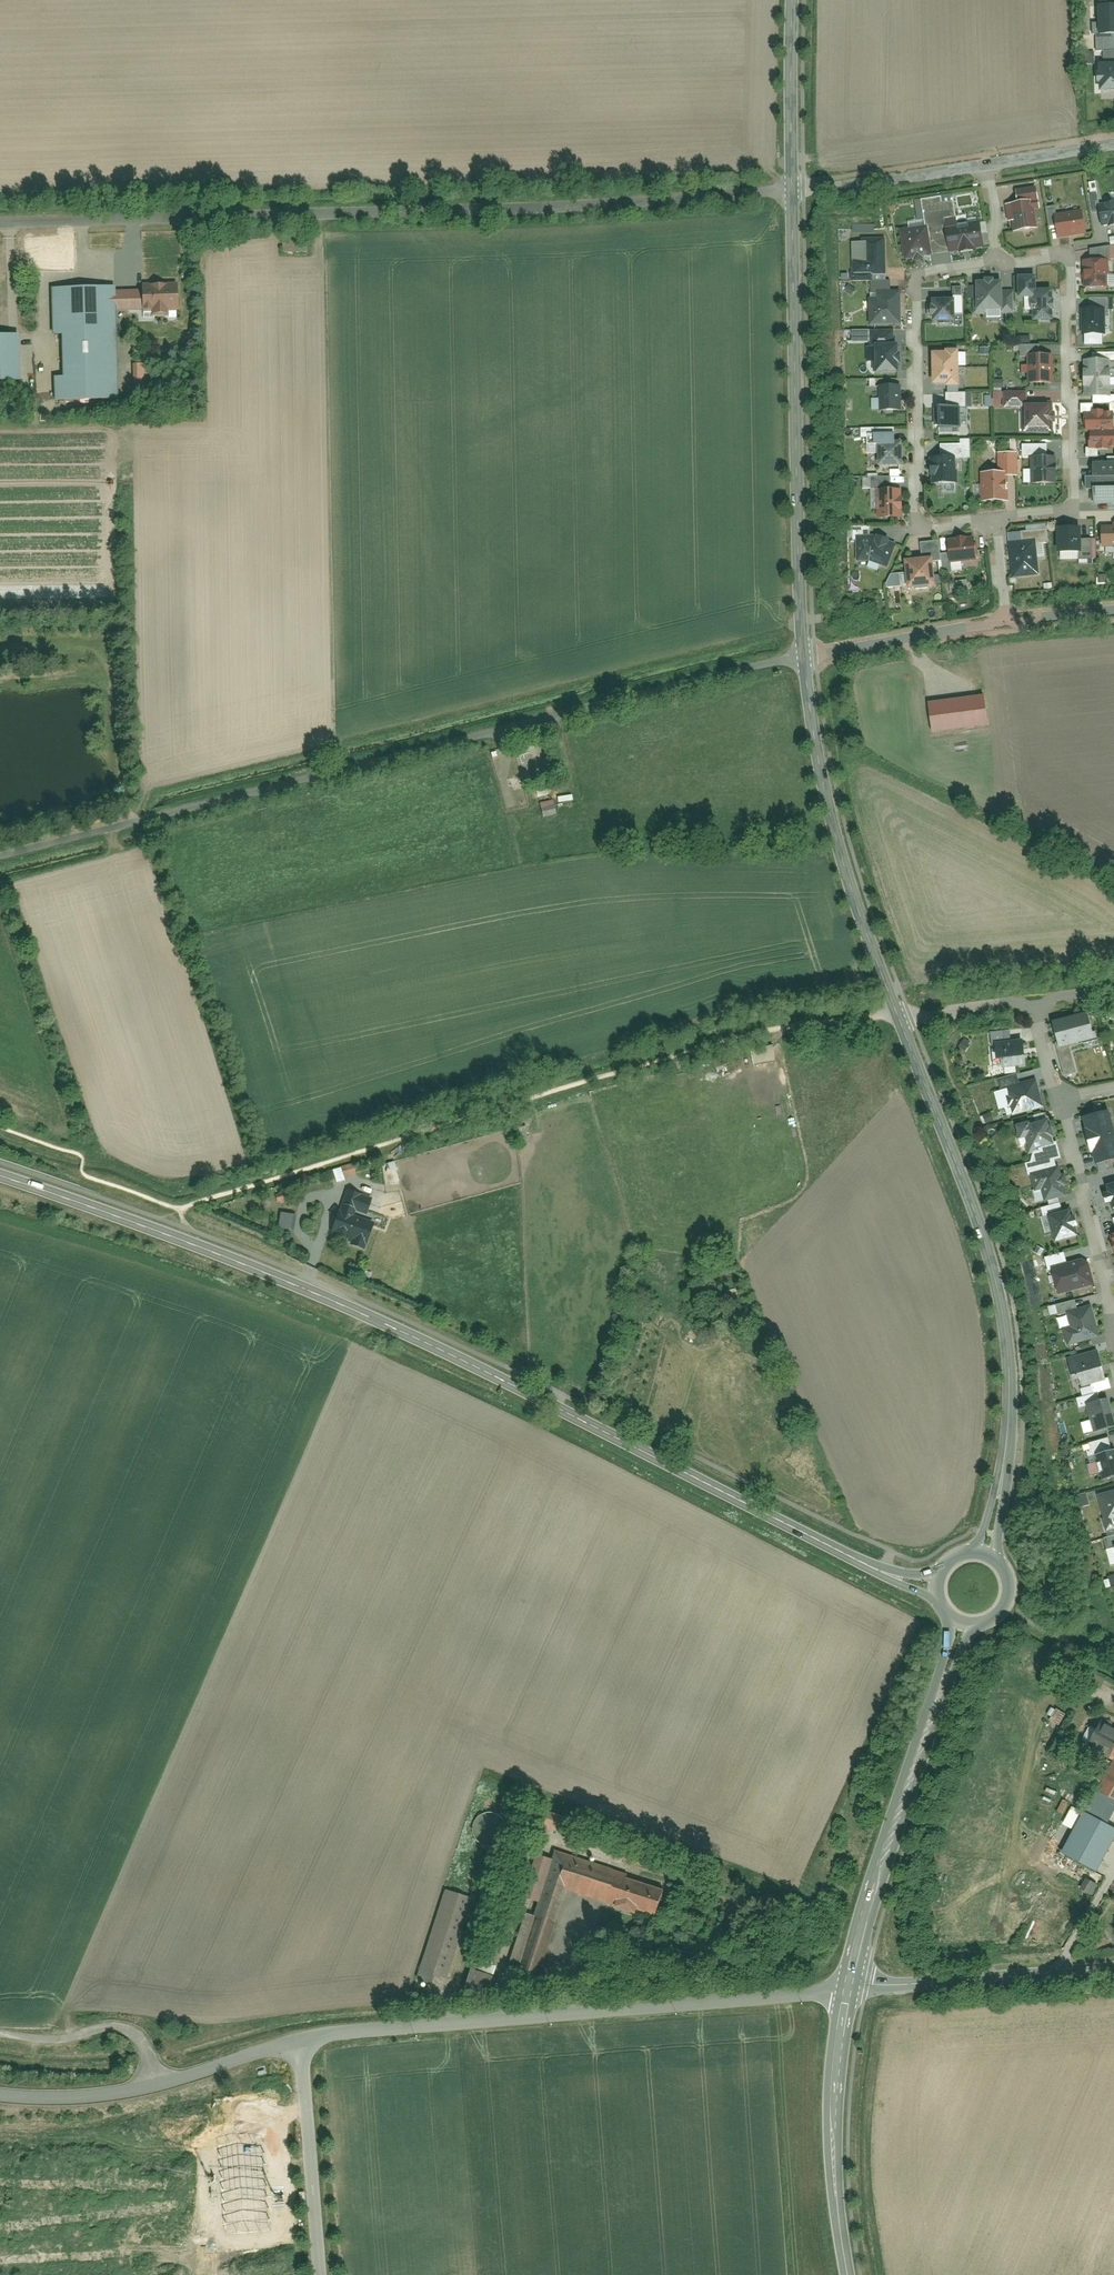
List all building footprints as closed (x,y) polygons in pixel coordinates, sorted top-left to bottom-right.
[(1098,8),(1100,35),(1113,34),(1113,7),(1098,8)] [(1099,67),(1101,91),(1113,90),(1113,66),(1099,67)] [(1015,230),(1039,226),(1036,209),(1042,208),(1038,185),(1017,188),(1019,201),(1007,203),(1009,220),(1013,220),(1015,230)] [(1092,213),(1100,211),(1099,203),(1097,191),(1089,192),(1092,213)] [(1113,223),(1113,201),(1099,203),(1100,211),(1103,225),(1113,223)] [(1050,225),(1058,223),(1056,213),(1055,205),(1047,206),(1050,225)] [(1060,237),(1086,233),(1082,209),(1056,213),(1058,223),(1060,237)] [(946,225),(949,251),(985,246),(981,220),(946,225)] [(850,224),(850,233),(872,231),(872,223),(850,224)] [(906,259),(933,254),(928,224),(900,229),(906,259)] [(873,273),(887,273),(887,236),(853,236),(853,273),(873,273)] [(1084,286),(1110,286),(1110,259),(1085,258),(1084,286)] [(1033,320),(1054,320),(1054,288),(1037,288),(1037,275),(1019,275),(1019,296),(1032,296),(1033,320)] [(977,309),(1003,308),(1002,289),(1002,280),(995,280),(995,277),(985,277),(985,281),(977,281),(977,309)] [(873,289),(891,289),(891,280),(873,281),(873,289)] [(167,309),(178,308),(177,284),(143,285),(143,291),(144,308),(144,310),(153,309),(153,314),(167,314),(167,309)] [(116,287),(53,289),(54,334),(63,334),(64,375),(56,375),(56,398),(119,396),(117,308),(116,291),(116,287)] [(871,323),(901,323),(901,289),(891,289),(873,289),(871,289),(871,323)] [(1015,289),(1002,289),(1003,308),(1003,312),(1015,312),(1015,289)] [(116,291),(117,308),(144,308),(143,291),(116,291)] [(1090,296),(1091,308),(1106,308),(1110,308),(1110,296),(1090,296)] [(955,320),(955,298),(932,298),(933,321),(955,320)] [(1083,334),(1106,334),(1106,308),(1091,308),(1082,308),(1083,334)] [(875,343),(895,342),(895,329),(872,329),(872,343),(875,343)] [(0,335),(0,380),(19,380),(18,335),(0,335)] [(875,374),(899,374),(899,342),(895,342),(875,343),(875,374)] [(1028,354),(1040,354),(1040,344),(1020,344),(1021,354),(1028,354)] [(961,386),(960,348),(932,349),(933,384),(946,384),(946,386),(961,386)] [(1029,383),(1055,382),(1054,353),(1040,354),(1028,354),(1029,383)] [(1093,359),(1085,359),(1085,395),(1112,394),(1112,358),(1093,359)] [(150,362),(135,363),(135,383),(151,383),(150,362)] [(881,410),(903,409),(902,384),(880,385),(881,410)] [(1023,432),(1054,431),(1053,400),(1028,401),(1028,390),(1005,391),(1005,408),(1023,407),(1023,432)] [(947,392),(948,406),(961,406),(967,406),(967,391),(947,392)] [(937,427),(962,426),(961,406),(948,406),(936,407),(937,427)] [(1113,429),(1113,411),(1086,411),(1086,430),(1092,430),(1113,429)] [(1092,430),(1092,447),(1113,447),(1113,429),(1092,430)] [(879,441),(895,440),(895,432),(874,433),(874,441),(879,441)] [(880,466),(903,465),(902,440),(895,440),(879,441),(880,466)] [(941,443),(942,455),(956,455),(972,455),(972,442),(941,443)] [(1032,456),(1049,455),(1048,442),(1023,443),(1023,456),(1032,456)] [(999,451),(1000,471),(1009,471),(1009,475),(1020,475),(1019,451),(999,451)] [(932,483),(957,482),(956,455),(942,455),(931,456),(932,483)] [(1032,456),(1032,482),(1058,482),(1058,455),(1049,455),(1032,456)] [(1094,461),(1094,478),(1113,478),(1113,461),(1094,461)] [(982,501),(1010,500),(1009,475),(1009,471),(1000,471),(981,471),(982,501)] [(878,489),(893,489),(892,476),(872,477),(873,489),(878,489)] [(1094,478),(1087,478),(1087,488),(1094,488),(1113,488),(1113,478),(1094,478)] [(879,518),(904,517),(903,488),(893,489),(878,489),(879,518)] [(1094,488),(1095,504),(1113,503),(1113,488),(1094,488)] [(1113,547),(1113,525),(1102,525),(1103,547),(1113,547)] [(1058,552),(1082,552),(1082,538),(1082,527),(1058,527),(1058,552)] [(1022,531),(1023,539),(1036,538),(1037,543),(1050,541),(1049,528),(1022,531)] [(889,566),(898,542),(876,534),(858,534),(858,560),(870,560),(889,566)] [(977,559),(974,536),(948,539),(951,562),(977,559)] [(1037,543),(1036,538),(1023,539),(1010,541),(1014,577),(1040,574),(1037,543)] [(1094,538),(1082,538),(1082,552),(1082,557),(1094,557),(1094,538)] [(939,542),(923,545),(926,561),(942,559),(939,542)] [(926,561),(908,563),(910,589),(938,586),(936,560),(926,561)] [(967,592),(966,580),(942,582),(943,595),(967,592)] [(991,726),(987,697),(973,699),(928,706),(932,735),(991,726)] [(557,800),(544,802),(546,816),(560,814),(557,800)] [(1089,1016),(1052,1026),(1058,1046),(1069,1043),(1094,1037),(1089,1016)] [(988,1038),(1007,1036),(1006,1029),(988,1031),(988,1038)] [(1026,1041),(992,1044),(994,1068),(1028,1065),(1026,1041)] [(1069,1043),(1058,1046),(1064,1073),(1076,1070),(1069,1043)] [(1039,1080),(1007,1089),(1014,1115),(1046,1105),(1039,1080)] [(1081,1118),(1095,1168),(1113,1162),(1113,1135),(1107,1111),(1081,1118)] [(1051,1120),(1023,1128),(1030,1150),(1058,1142),(1051,1120)] [(357,1163),(336,1169),(340,1180),(360,1174),(357,1163)] [(1067,1164),(1037,1172),(1042,1190),(1051,1187),(1072,1181),(1067,1164)] [(1074,1191),(1072,1181),(1051,1187),(1053,1196),(1074,1191)] [(372,1197),(346,1188),(330,1232),(351,1239),(350,1243),(364,1249),(374,1221),(354,1214),(355,1210),(366,1214),(372,1197)] [(1071,1208),(1048,1214),(1055,1241),(1078,1235),(1071,1208)] [(298,1214),(281,1211),(278,1227),(295,1230),(298,1214)] [(1087,1258),(1051,1269),(1058,1294),(1094,1284),(1087,1258)] [(1105,1337),(1096,1304),(1073,1310),(1078,1326),(1083,1343),(1105,1337)] [(1074,1346),(1083,1343),(1078,1326),(1069,1328),(1074,1346)] [(1105,1351),(1075,1360),(1081,1380),(1111,1371),(1105,1351)] [(1089,1399),(1098,1431),(1113,1426),(1113,1415),(1108,1393),(1089,1399)] [(1098,1451),(1106,1480),(1113,1478),(1113,1447),(1098,1451)] [(1104,1492),(1112,1522),(1113,1522),(1113,1489),(1104,1492)] [(1089,1503),(1086,1492),(1074,1495),(1077,1506),(1089,1503)] [(1099,1688),(1104,1678),(1089,1671),(1084,1681),(1099,1688)] [(1100,1719),(1085,1745),(1111,1759),(1096,1788),(1113,1798),(1113,1727),(1100,1719)] [(1096,1788),(1084,1810),(1106,1822),(1113,1808),(1113,1798),(1096,1788)] [(1082,1810),(1059,1852),(1095,1871),(1113,1835),(1113,1828),(1082,1810)] [(563,1816),(547,1811),(542,1825),(558,1830),(563,1816)] [(628,1873),(555,1850),(552,1858),(539,1900),(534,1914),(518,1964),(517,1968),(538,1975),(566,1888),(617,1904),(616,1907),(637,1914),(639,1907),(657,1913),(665,1889),(627,1877),(628,1873)] [(552,1858),(537,1853),(523,1895),(539,1900),(552,1858)] [(1080,1890),(1091,1896),(1096,1884),(1085,1879),(1080,1890)] [(447,1978),(472,1898),(447,1890),(419,1977),(431,1981),(433,1973),(447,1978)] [(534,1914),(527,1912),(510,1962),(518,1964),(534,1914)] [(1087,1939),(1091,1950),(1107,1944),(1102,1933),(1087,1939)] [(496,1966),(481,1961),(478,1971),(492,1976),(496,1966)] [(478,1971),(470,1969),(463,1991),(485,1998),(492,1976),(478,1971)]
